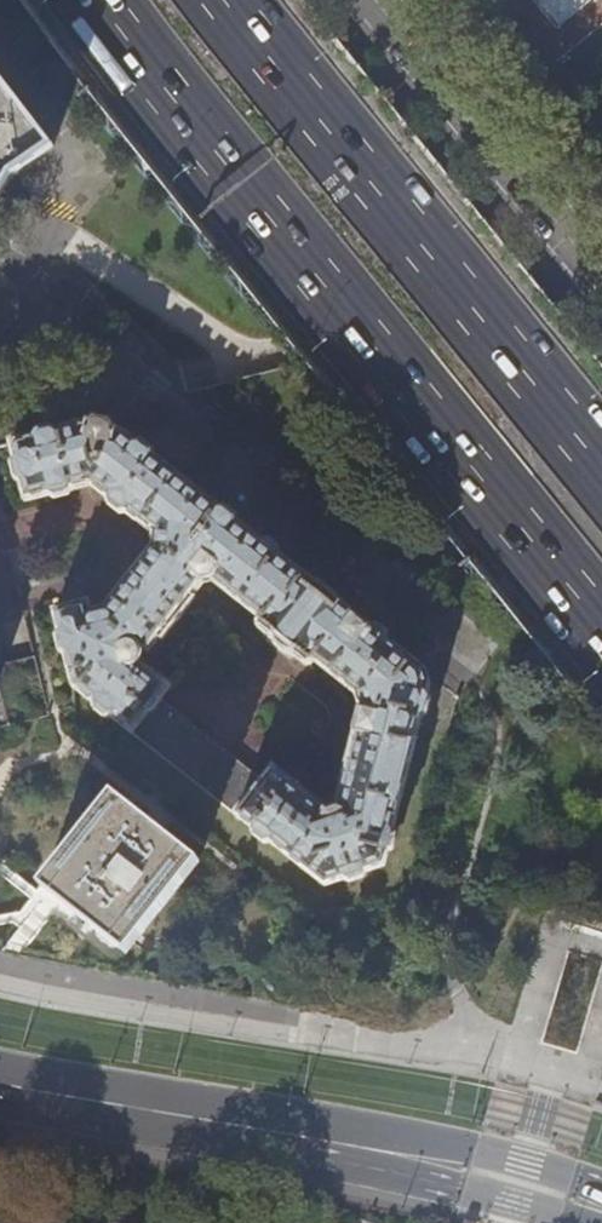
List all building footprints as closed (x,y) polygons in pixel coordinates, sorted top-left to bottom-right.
[(556,28),(591,0),(533,0),(556,28)] [(11,177),(53,149),(0,80),(0,197),(11,177)] [(90,500),(159,558),(211,594),(361,716),(330,823),(273,779),(264,790),(233,824),(327,897),(394,876),(440,687),(335,603),(109,425),(74,432),(17,442),(26,513),(90,500)] [(171,704),(146,684),(211,594),(159,558),(106,624),(55,633),(80,703),(137,749),(164,713),(171,704)] [(233,824),(264,790),(164,713),(137,749),(233,824)] [(42,886),(125,953),(198,861),(114,795),(42,886)]
